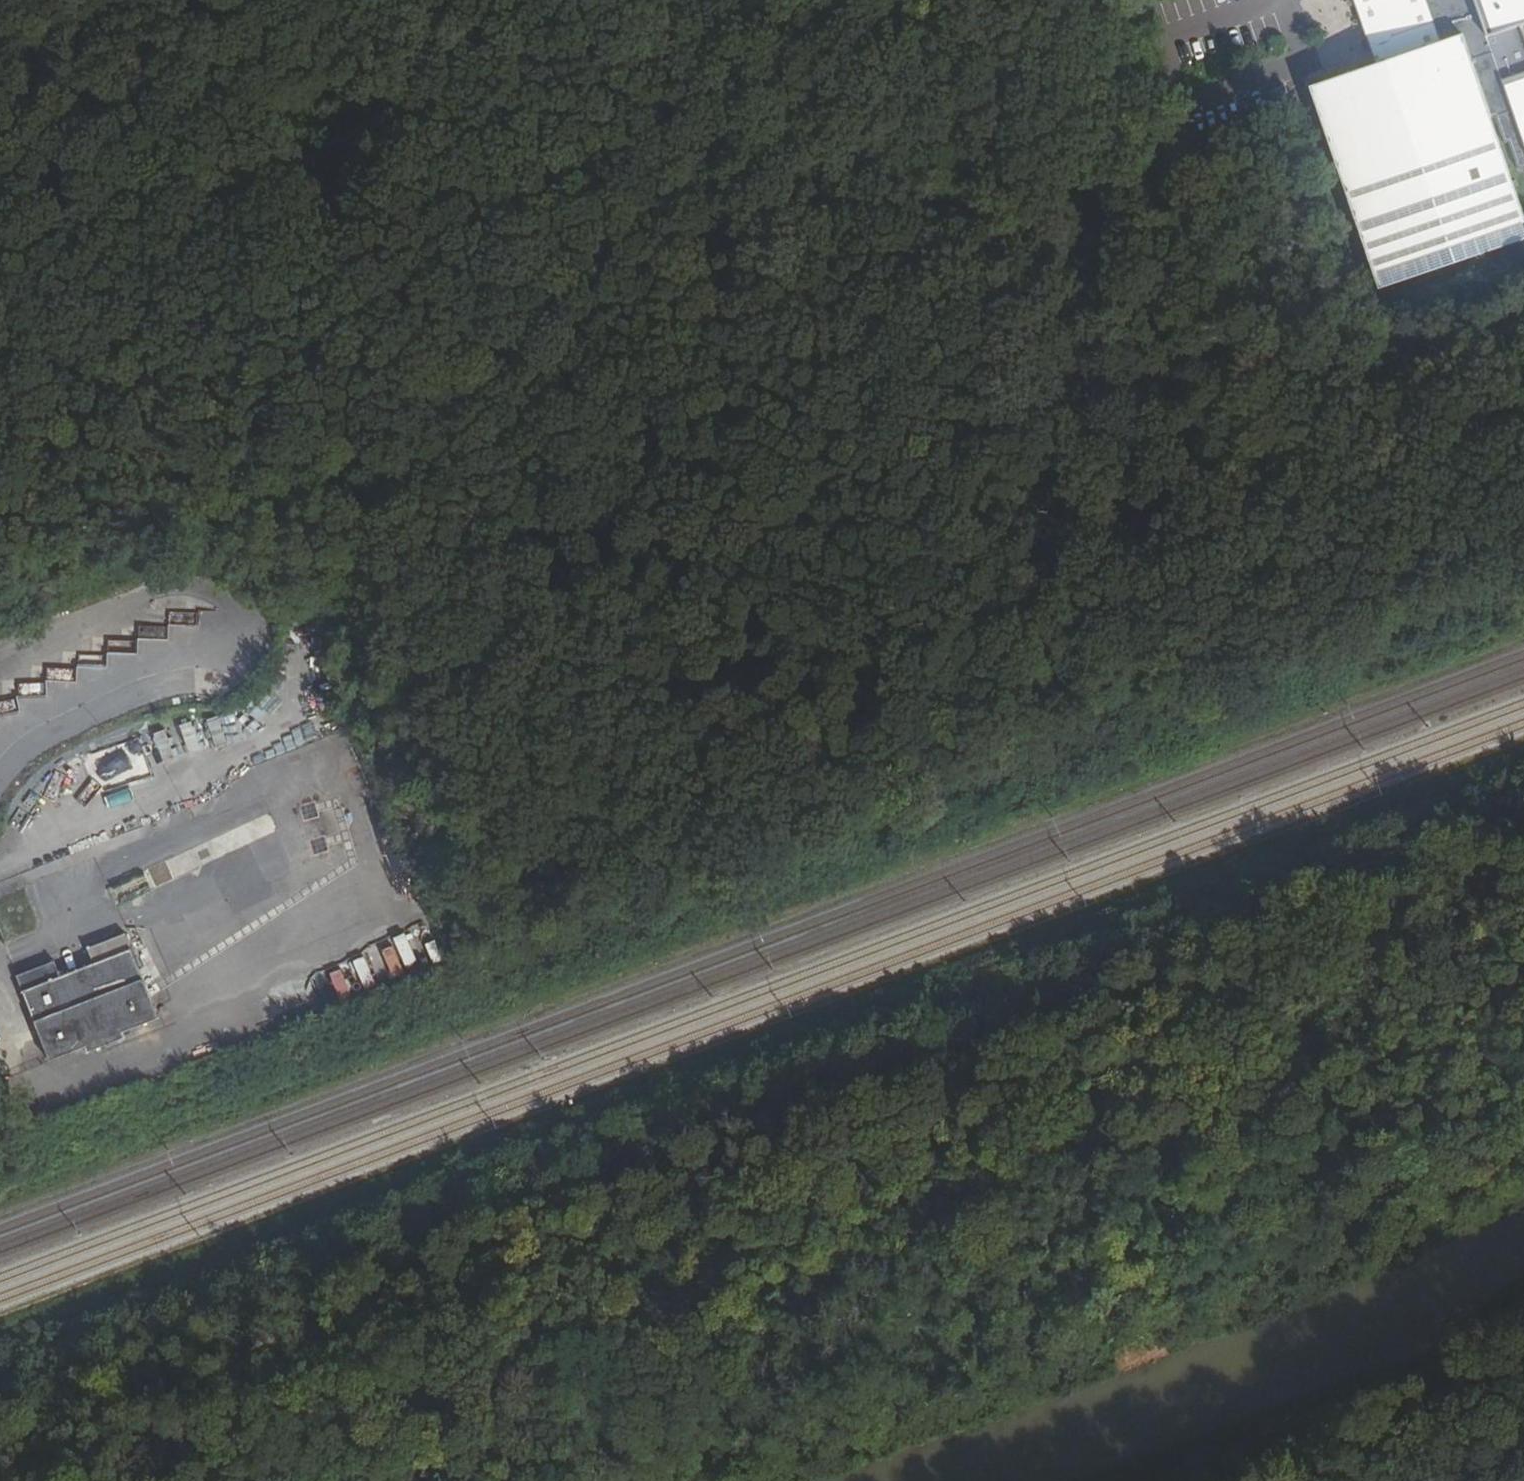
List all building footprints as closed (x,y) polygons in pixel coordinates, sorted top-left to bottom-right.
[(1377,62),(1311,84),(1380,287),(1523,237),(1523,209),(1493,117),(1512,110),(1523,146),(1523,0),(1356,0),(1377,62)] [(1523,209),(1523,146),(1512,110),(1493,117),(1523,209)] [(109,650),(133,651),(133,640),(110,638),(109,650)] [(200,719),(184,724),(194,751),(209,746),(200,719)] [(156,732),(165,759),(179,755),(170,727),(156,732)] [(139,737),(82,757),(95,795),(152,775),(139,737)] [(59,975),(53,960),(15,975),(48,1059),(83,1045),(85,1051),(124,1036),(122,1031),(157,1018),(123,932),(85,947),(90,962),(59,975)] [(373,949),(381,976),(421,965),(413,937),(373,949)] [(367,986),(377,981),(365,958),(356,963),(367,986)] [(346,965),(332,972),(345,999),(359,993),(346,965)]
